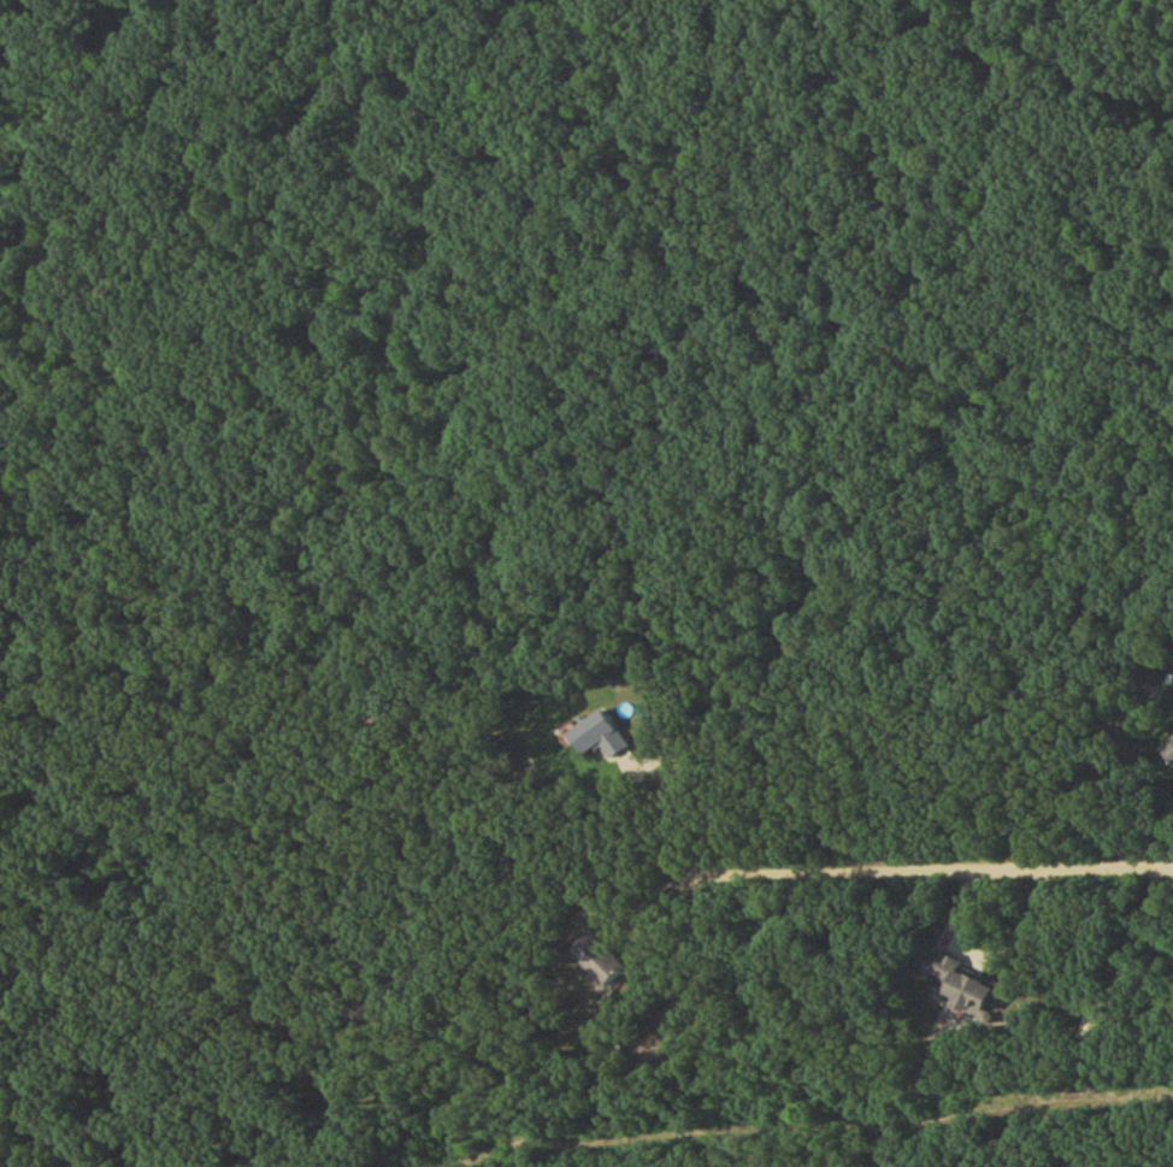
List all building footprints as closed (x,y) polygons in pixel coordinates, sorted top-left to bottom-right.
[(581,761),(599,749),(610,765),(629,752),(602,713),(565,738),(581,761)] [(1161,756),(1172,769),(1172,744),(1161,756)] [(571,959),(607,993),(628,972),(592,937),(571,959)] [(981,1021),(994,991),(958,976),(962,966),(932,954),(921,980),(944,989),(938,1003),(981,1021)]
